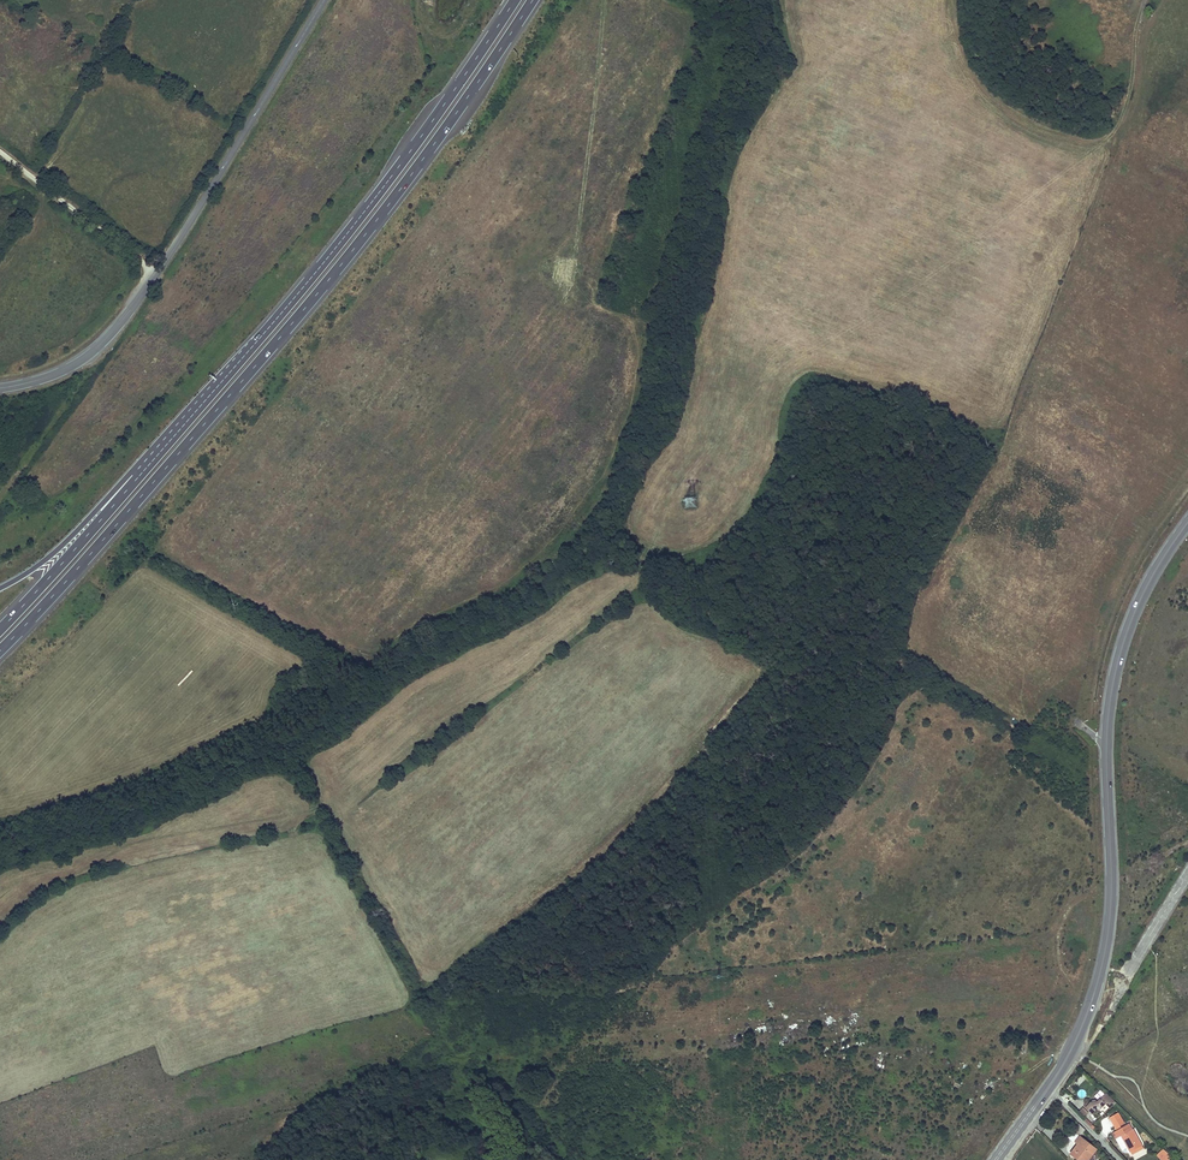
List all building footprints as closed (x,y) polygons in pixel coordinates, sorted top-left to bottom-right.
[(685,498),(685,508),(696,508),(696,498),(685,498)] [(1098,1109),(1105,1103),(1109,1108),(1114,1103),(1115,1102),(1105,1092),(1097,1100),(1091,1101),(1083,1108),(1090,1115),(1096,1109),(1098,1109)] [(1124,1124),(1118,1112),(1109,1117),(1116,1129),(1124,1124)] [(1084,1116),(1082,1118),(1089,1125),(1091,1123),(1084,1116)] [(1129,1124),(1114,1132),(1124,1149),(1128,1147),(1130,1152),(1142,1145),(1133,1129),(1132,1130),(1129,1124)] [(1077,1159),(1080,1155),(1086,1159),(1088,1159),(1096,1149),(1079,1137),(1075,1142),(1078,1144),(1071,1154),(1077,1159)] [(1142,1145),(1130,1152),(1132,1154),(1144,1148),(1142,1145)] [(1158,1154),(1165,1159),(1170,1159),(1172,1158),(1163,1149),(1158,1154)]
